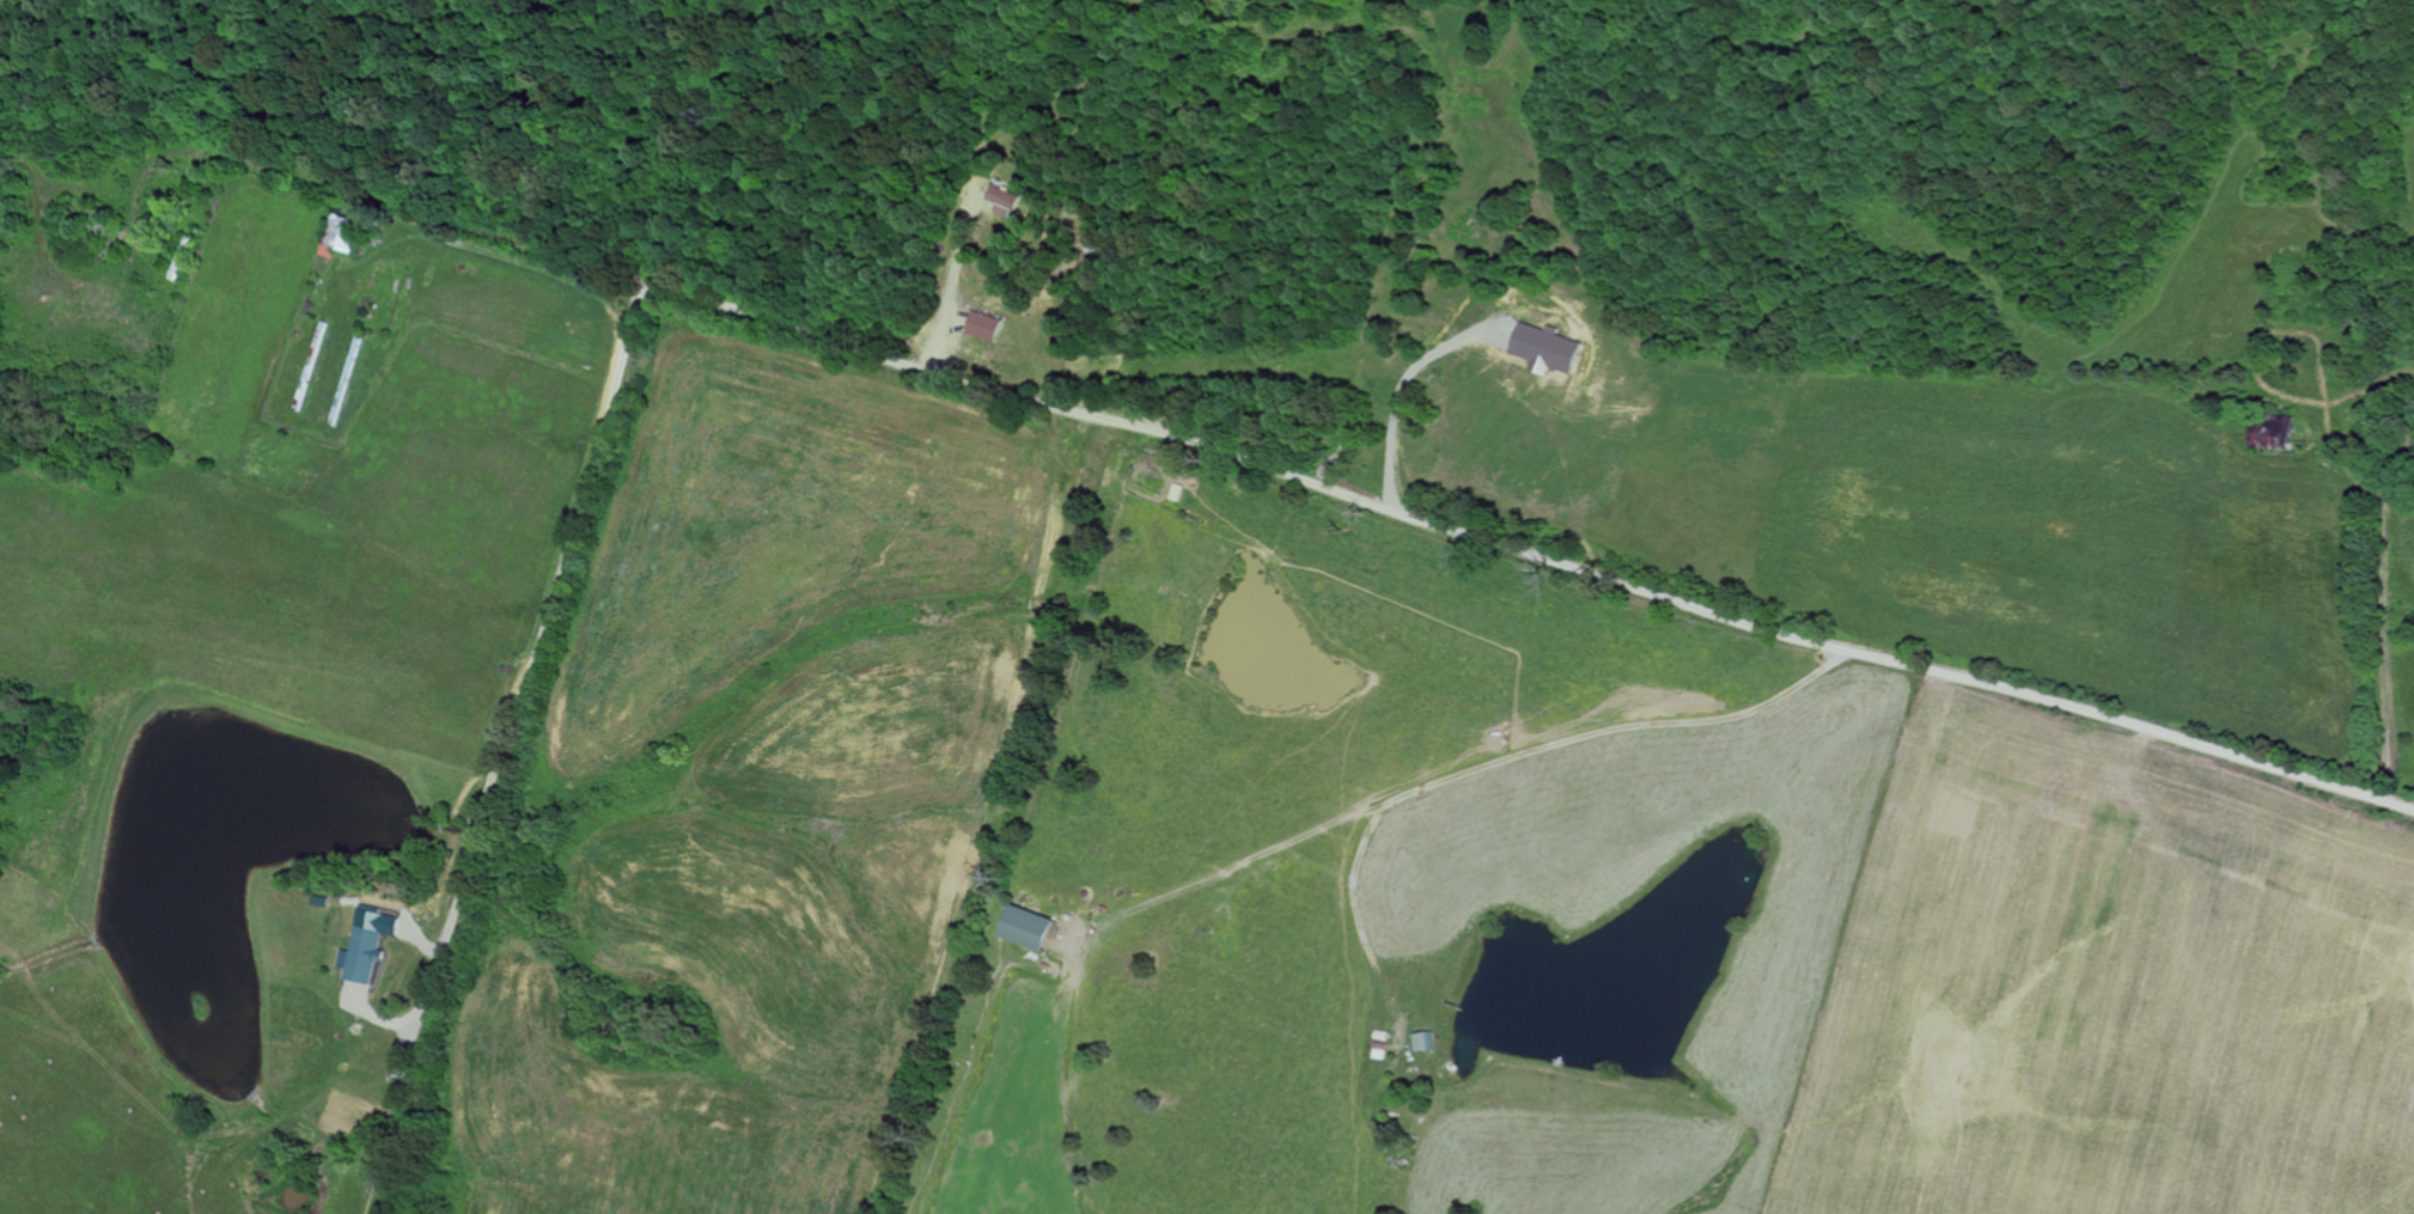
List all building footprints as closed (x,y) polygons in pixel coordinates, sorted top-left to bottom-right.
[(991,201),(1022,211),(1027,194),(996,184),(991,201)] [(332,244),(359,253),(369,222),(342,213),(332,244)] [(1009,318),(977,311),(972,334),(1005,341),(1009,318)] [(1586,342),(1558,334),(1559,331),(1525,321),(1515,354),(1536,360),(1534,370),(1550,375),(1553,367),(1576,374),(1586,342)] [(1062,917),(1017,907),(1009,940),(1054,951),(1062,917)] [(375,985),(380,961),(387,963),(389,951),(383,950),(386,934),(402,937),(406,917),(363,909),(355,952),(344,950),(341,967),(350,968),(348,980),(375,985)] [(1421,1052),(1440,1050),(1438,1031),(1418,1034),(1421,1052)]
